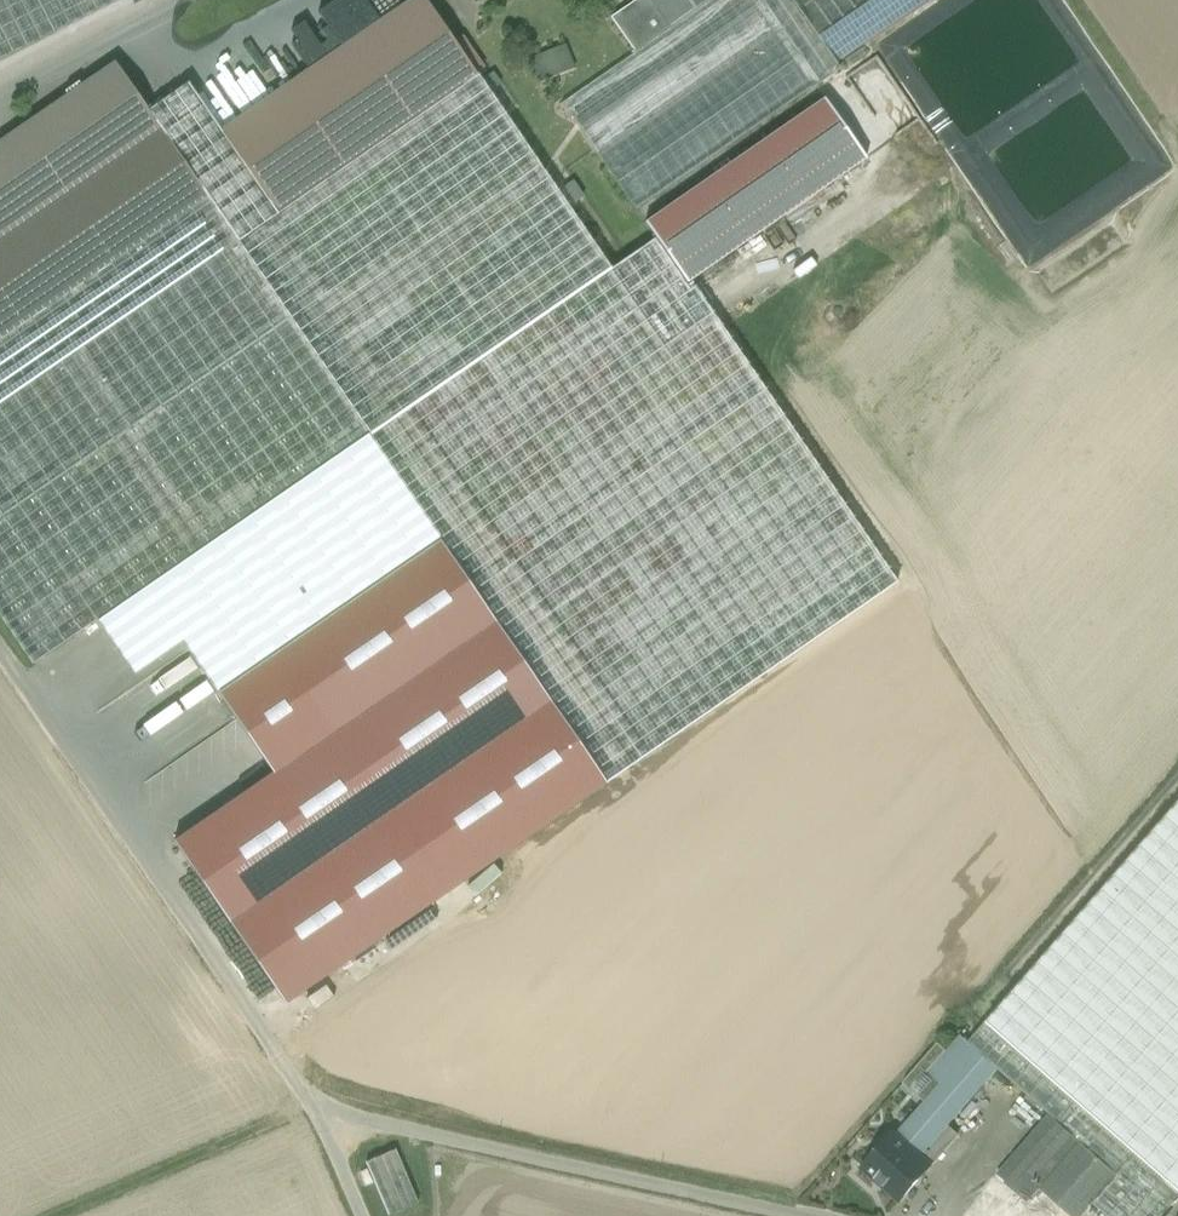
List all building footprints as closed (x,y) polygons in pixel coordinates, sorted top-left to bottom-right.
[(38,0),(0,0),(0,62),(55,33),(38,0)] [(55,33),(121,0),(38,0),(55,33)] [(424,0),(411,0),(219,132),(275,212),(475,74),(424,0)] [(560,103),(598,157),(781,30),(760,0),(709,0),(633,52),(560,103)] [(610,18),(633,52),(709,0),(636,0),(610,18)] [(781,30),(819,84),(838,70),(835,66),(798,12),(793,4),(790,0),(760,0),(781,30)] [(798,12),(835,66),(930,0),(815,0),(798,12)] [(781,30),(598,157),(634,210),(819,84),(781,30)] [(563,43),(539,50),(546,74),(570,68),(563,43)] [(160,131),(114,65),(0,142),(0,240),(160,131)] [(0,342),(0,619),(32,666),(97,621),(368,436),(609,270),(478,79),(235,242),(207,201),(0,342)] [(233,117),(214,90),(202,98),(221,125),(233,117)] [(865,161),(823,100),(644,224),(655,241),(686,287),(691,283),(865,161)] [(0,240),(0,342),(207,201),(160,131),(0,240)] [(655,241),(368,436),(439,541),(495,623),(550,703),(605,784),(897,586),(691,283),(686,287),(655,241)] [(368,436),(97,621),(134,675),(181,643),(215,692),(439,541),(368,436)] [(495,623),(439,541),(215,692),(272,775),(495,623)] [(272,775),(173,843),(228,922),(550,703),(495,623),(272,775)] [(550,703),(228,922),(286,1005),(605,784),(550,703)] [(977,1018),(984,1024),(968,1043),(997,1069),(1049,1115),(1080,1143),(1088,1149),(1094,1142),(1124,1167),(1117,1175),(1092,1204),(1106,1215),(1163,1215),(1177,1199),(1177,788),(977,1018)] [(961,1036),(928,1073),(941,1084),(954,1070),(978,1091),(997,1069),(968,1043),(961,1036)] [(941,1084),(896,1137),(920,1158),(949,1125),(978,1091),(954,1070),(941,1084)] [(1049,1115),(996,1176),(1027,1204),(1054,1172),(1080,1143),(1049,1115)] [(920,1158),(930,1167),(959,1133),(949,1125),(920,1158)] [(893,1134),(863,1168),(900,1201),(930,1167),(920,1158),(896,1137),(893,1134)] [(1124,1167),(1094,1142),(1088,1149),(1117,1175),(1124,1167)] [(1088,1149),(1080,1143),(1054,1172),(1091,1205),(1092,1204),(1117,1175),(1088,1149)] [(395,1151),(365,1163),(388,1215),(390,1215),(417,1204),(395,1151)] [(1054,1172),(1027,1204),(1040,1215),(1082,1215),(1091,1205),(1054,1172)] [(1027,1204),(996,1176),(980,1195),(1004,1215),(1016,1215),(1027,1204)] [(1092,1204),(1091,1205),(1082,1215),(1106,1215),(1092,1204)]
